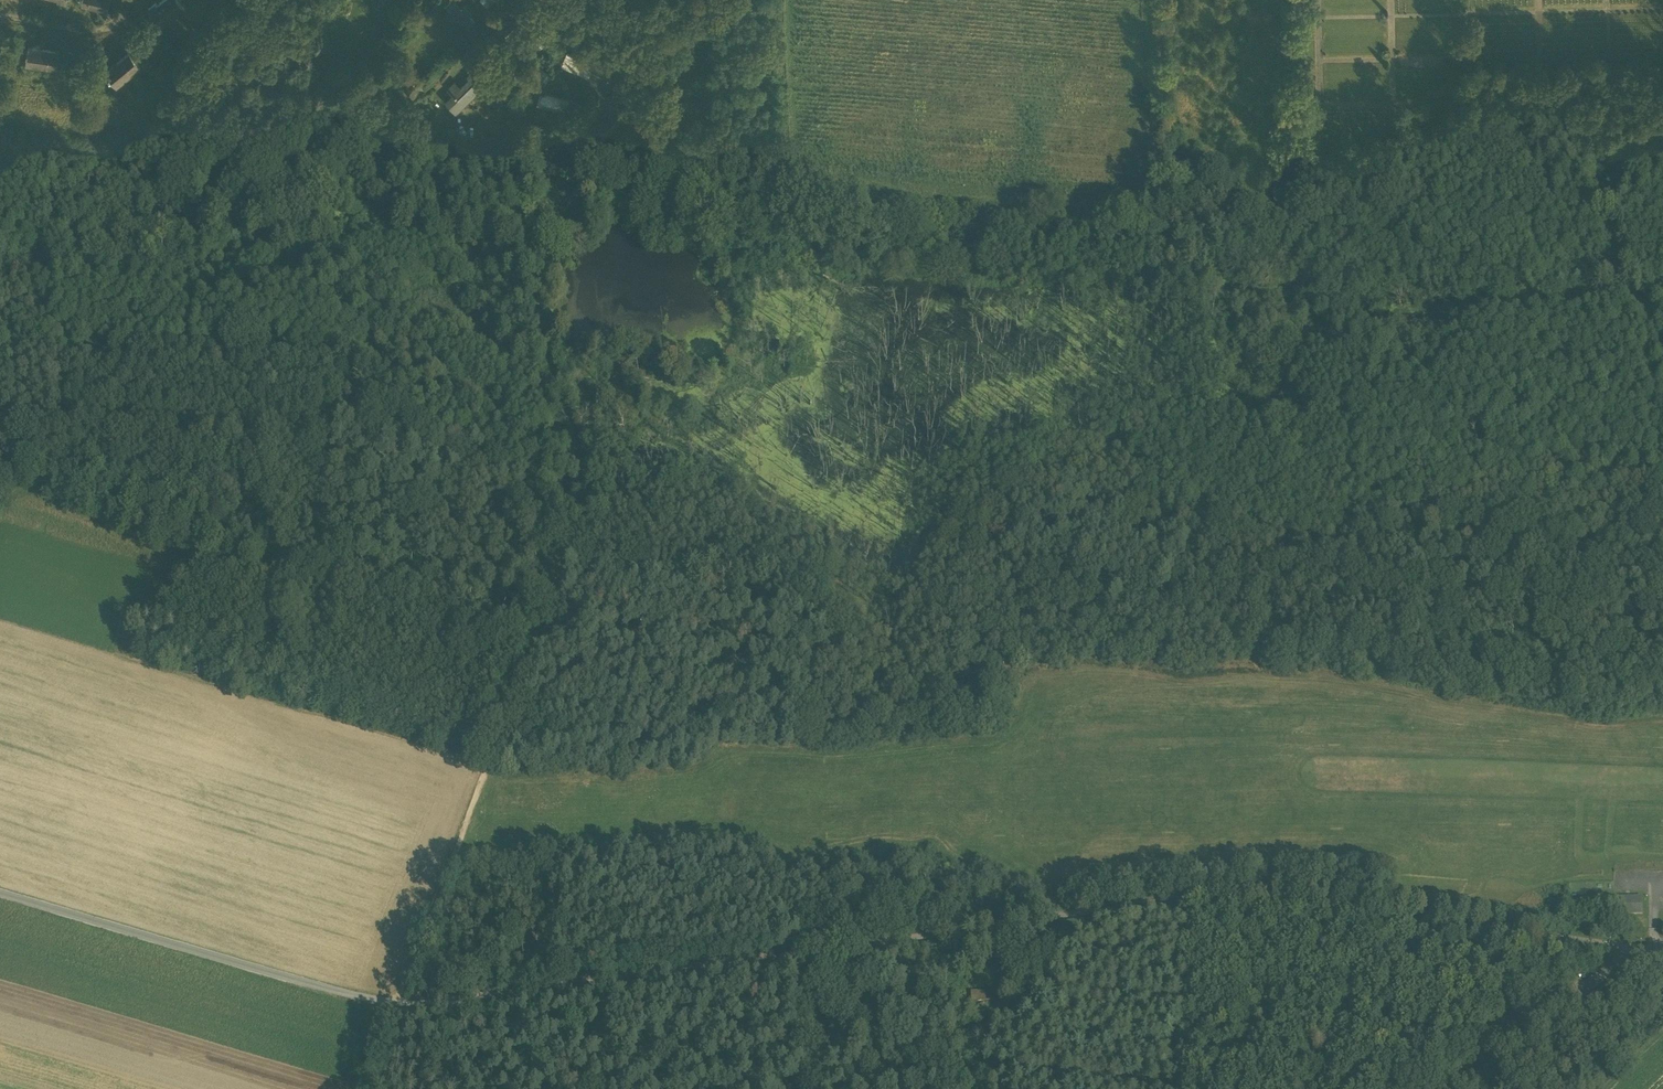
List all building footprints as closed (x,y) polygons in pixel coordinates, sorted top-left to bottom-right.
[(81,1),(98,5),(98,8),(107,10),(109,0),(82,0),(81,1)] [(464,10),(454,1),(448,7),(451,11),(448,14),(455,21),(458,18),(468,27),(474,21),(469,16),(472,12),(467,7),(464,10)] [(150,48),(142,38),(135,43),(140,49),(134,54),(137,59),(150,48)] [(59,48),(28,43),(26,59),(56,64),(57,59),(58,54),(59,48)] [(75,49),(67,48),(66,55),(58,54),(57,59),(73,62),(75,49)] [(134,54),(130,50),(106,69),(116,81),(140,62),(137,59),(134,54)] [(566,51),(561,68),(589,77),(594,60),(566,51)] [(471,79),(461,88),(455,82),(448,88),(462,103),(484,82),(474,71),(469,76),(471,79)] [(1643,896),(1613,897),(1614,913),(1643,913),(1643,896)]
